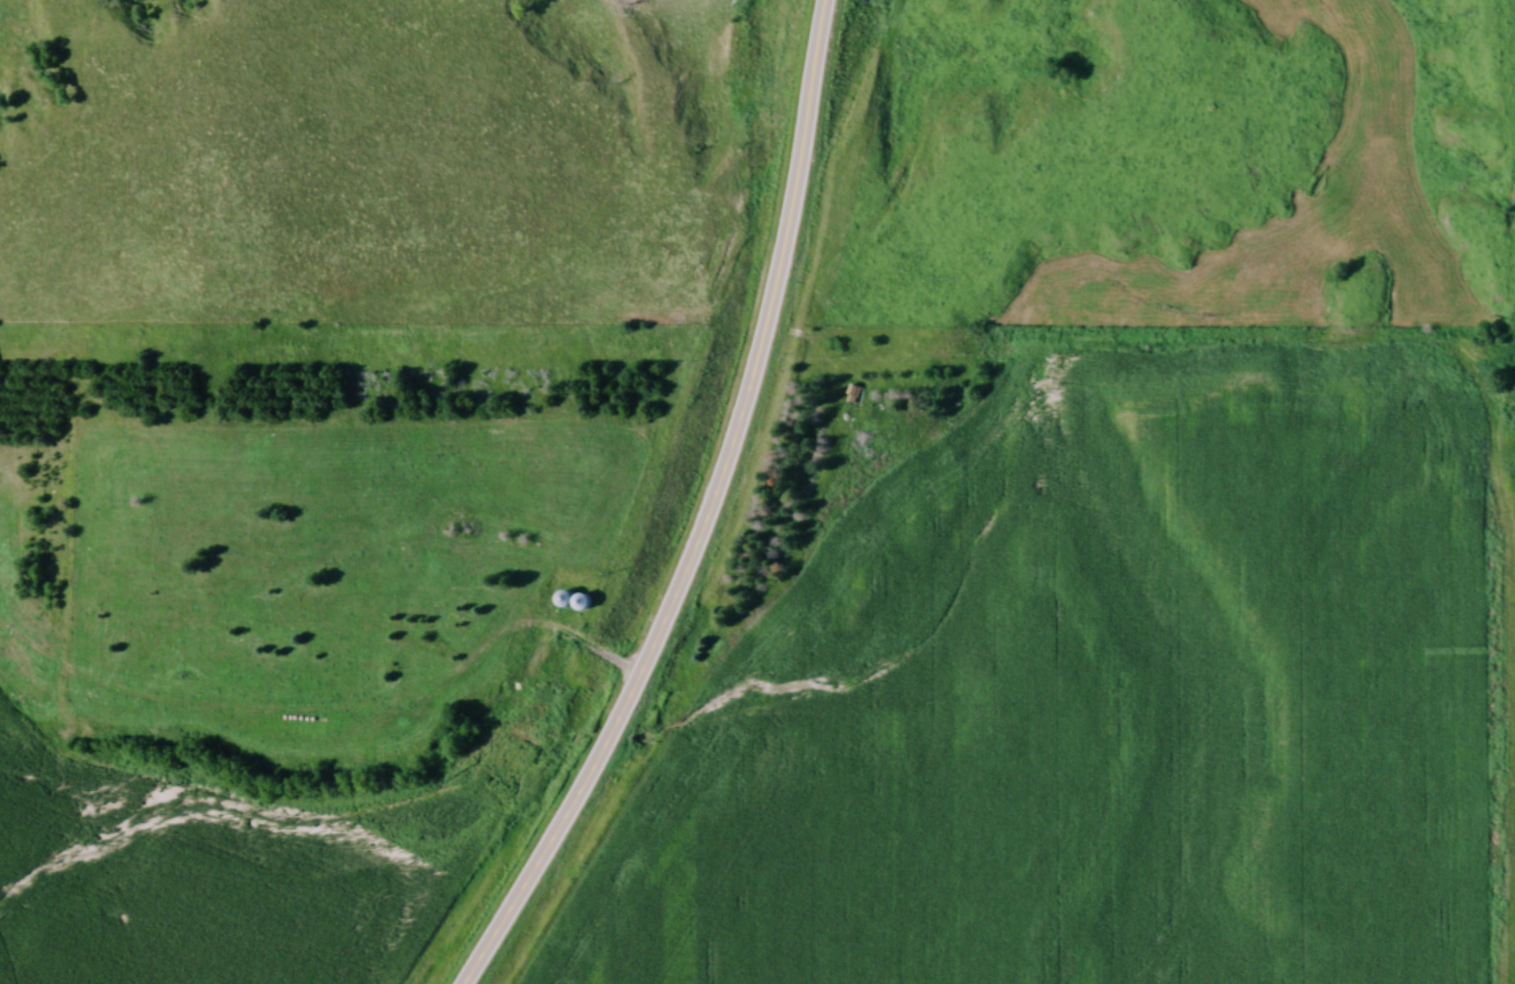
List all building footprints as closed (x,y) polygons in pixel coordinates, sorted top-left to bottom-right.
[(566,592),(557,602),(567,612),(576,602),(566,592)]
